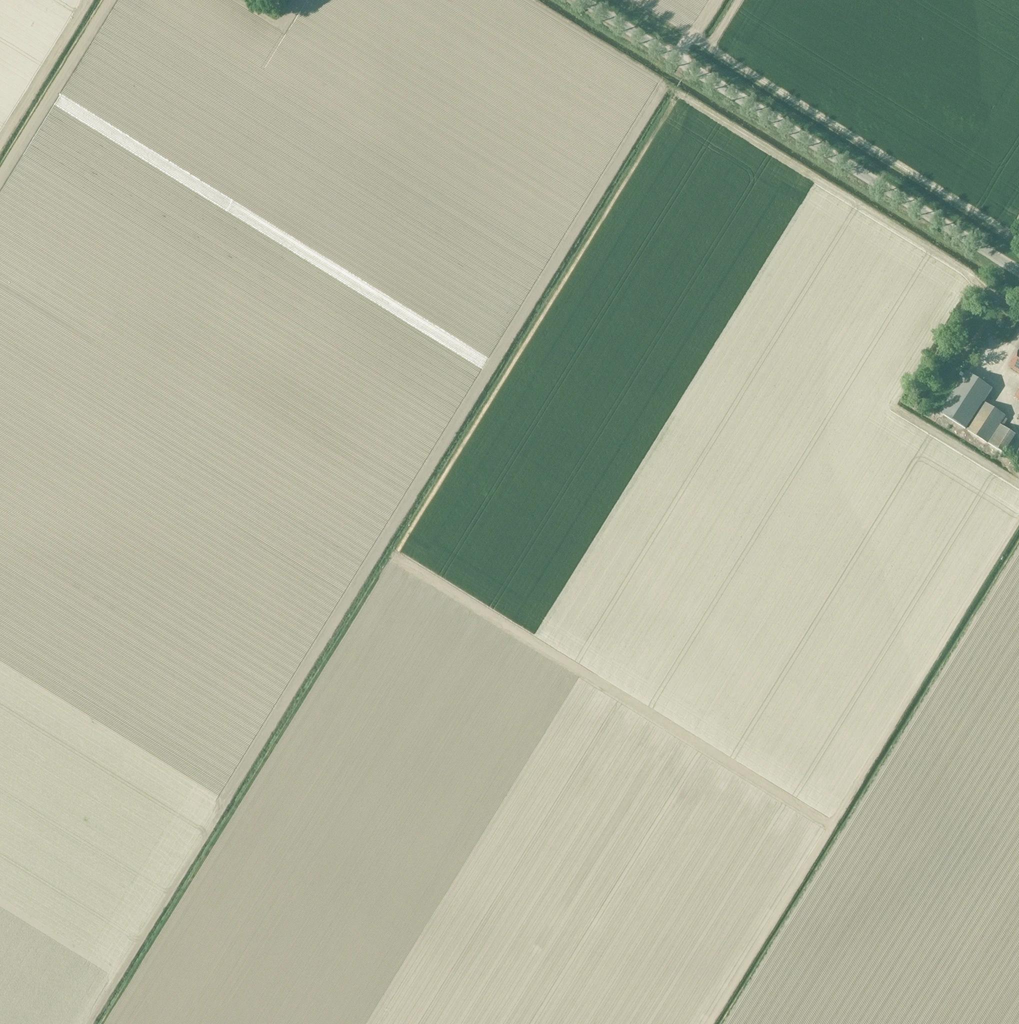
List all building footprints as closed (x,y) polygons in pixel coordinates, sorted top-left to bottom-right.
[(1010,368),(1018,373),(1018,353),(1010,368)] [(966,373),(940,414),(1004,454),(1016,435),(1000,425),(1005,417),(983,403),(992,389),(966,373)]
